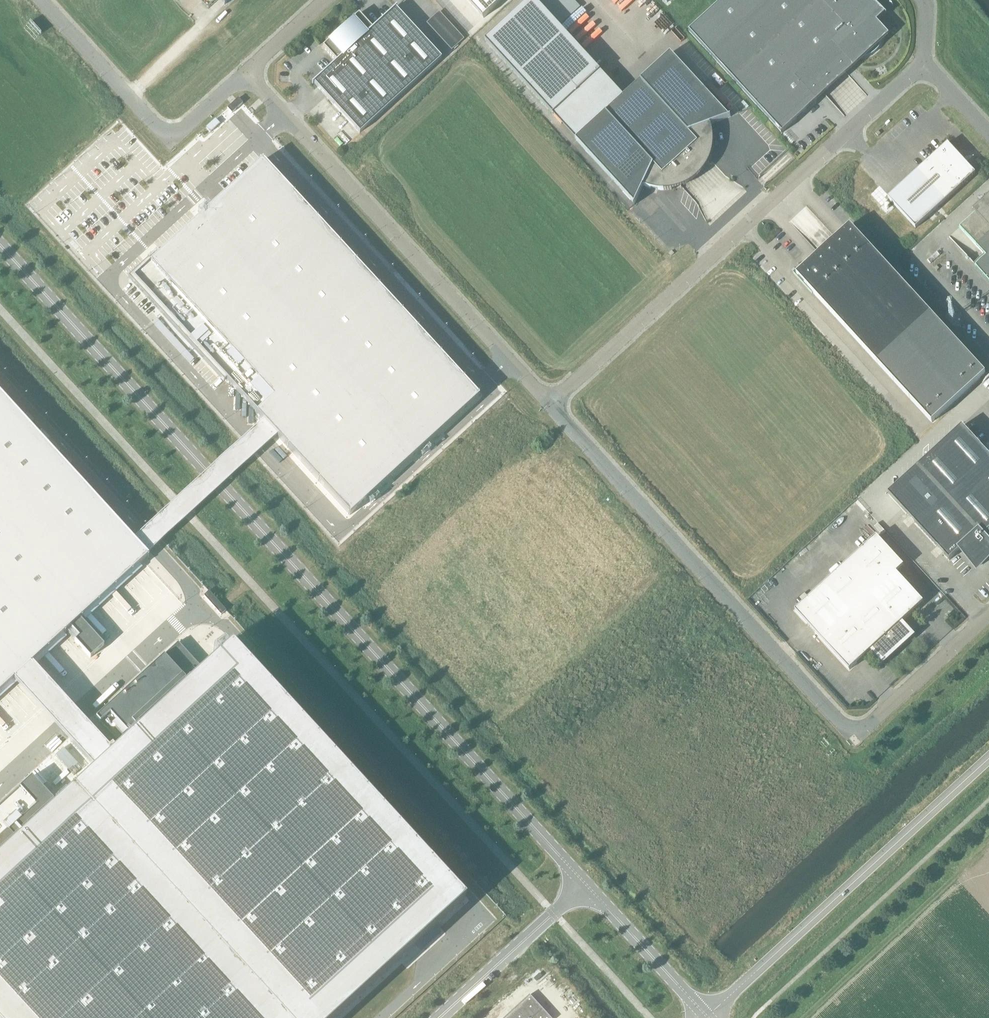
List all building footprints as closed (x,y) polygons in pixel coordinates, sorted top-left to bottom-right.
[(484,19),(504,0),(466,0),(484,19)] [(485,42),(553,116),(601,72),(559,26),(535,0),(531,0),(485,42)] [(689,32),(782,134),(817,101),(805,88),(846,50),(847,51),(850,54),(853,56),(855,56),(858,57),(861,57),(863,57),(866,57),(871,55),(873,54),(875,53),(877,51),(879,49),(880,47),(881,44),(882,42),(882,41),(883,37),(882,35),(882,32),(880,28),(879,26),(876,22),(869,15),(856,0),(724,0),(689,32)] [(336,63),(312,85),(314,84),(359,134),(441,59),(395,9),(397,8),(396,8),(372,30),(358,15),(343,29),(344,30),(339,35),(338,34),(322,48),(336,63)] [(671,54),(576,140),(634,204),(634,206),(643,186),(647,188),(651,189),(654,190),(658,191),(662,191),(664,191),(669,191),(675,190),(680,188),(684,187),(689,184),(693,181),(697,178),(701,174),(704,170),(707,166),(709,161),(711,156),(713,151),(713,146),(714,141),(713,135),(712,130),(711,125),(731,117),(729,117),(671,54)] [(238,99),(227,109),(232,114),(243,104),(238,99)] [(215,120),(206,128),(210,133),(220,125),(215,120)] [(888,198),(916,229),(976,174),(966,164),(969,162),(966,158),(963,161),(948,144),(888,198)] [(148,261),(128,280),(223,385),(226,382),(227,383),(234,391),(241,398),(248,406),(255,413),(349,517),(478,398),(462,381),(440,356),(417,331),(416,330),(409,322),(401,313),(378,289),(377,288),(355,264),(355,263),(347,255),(339,246),(317,222),(315,220),(294,197),(262,162),(210,209),(202,217),(160,256),(151,264),(148,261)] [(973,210),(975,213),(959,228),(986,257),(976,267),(988,281),(988,196),(973,210)] [(808,260),(793,273),(812,294),(813,293),(878,364),(932,423),(986,374),(932,315),(850,226),(836,239),(810,263),(808,260)] [(66,632),(70,629),(79,638),(75,642),(90,659),(104,646),(80,620),(148,557),(38,436),(42,433),(34,424),(29,427),(0,395),(0,693),(66,632)] [(888,494),(949,561),(963,548),(977,564),(986,557),(988,555),(988,456),(962,426),(888,494)] [(795,611),(849,671),(872,650),(883,662),(912,636),(901,624),(923,603),(896,573),(904,566),(876,537),(795,611)] [(208,593),(203,597),(221,616),(226,611),(208,593)] [(178,644),(96,719),(117,742),(200,667),(178,644)] [(416,945),(421,951),(440,934),(435,928),(464,901),(231,647),(228,650),(217,660),(201,675),(200,676),(189,686),(118,751),(96,771),(91,775),(81,784),(58,806),(32,778),(0,807),(0,1017),(337,1017),(416,945)] [(505,1017),(549,1017),(529,996),(505,1017)]
